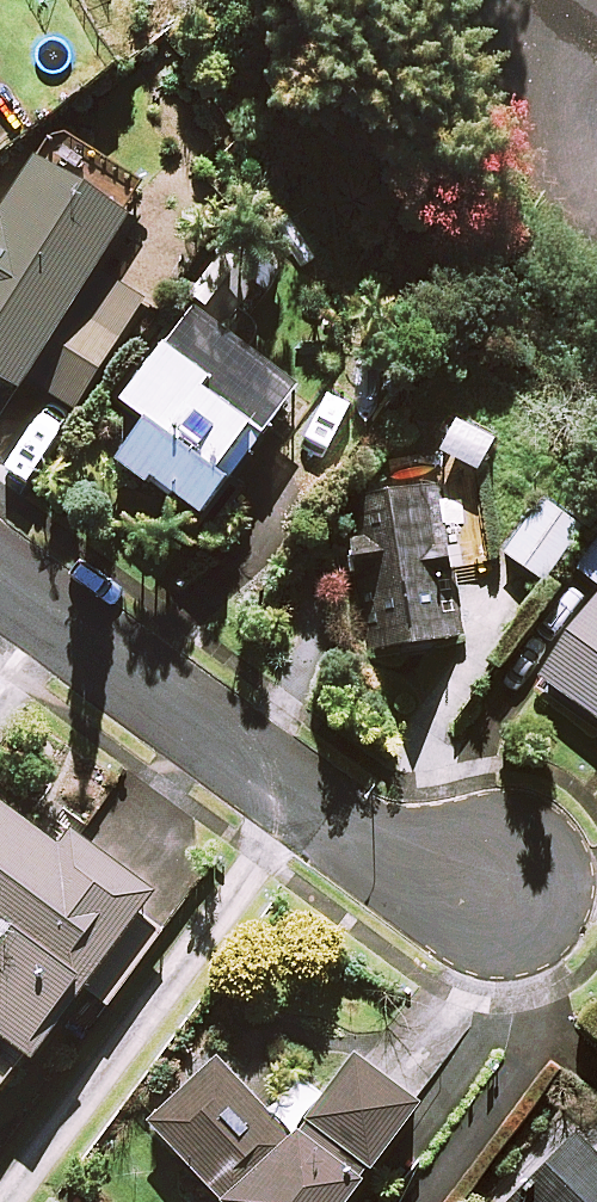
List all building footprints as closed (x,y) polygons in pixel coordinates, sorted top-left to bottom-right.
[(33,157),(0,210),(0,381),(16,391),(23,380),(71,411),(141,301),(92,270),(126,215),(33,157)] [(196,516),(294,390),(190,309),(181,321),(117,403),(142,422),(117,454),(196,516)] [(491,440),(452,421),(437,452),(475,471),(491,440)] [(457,635),(430,486),(364,498),(370,532),(346,536),(367,652),(457,635)] [(579,526),(540,501),(504,556),(544,581),(579,526)] [(575,570),(596,586),(596,539),(575,570)] [(596,591),(534,679),(596,723),(596,592),(596,591)] [(49,840),(0,803),(0,1086),(23,1055),(29,1060),(83,990),(103,1005),(163,927),(137,907),(147,894),(90,851),(59,827),(49,840)] [(222,1201),(340,1201),(415,1107),(351,1057),(293,1129),(290,1133),(212,1053),(143,1119),(222,1201)] [(591,1117),(505,1201),(596,1201),(596,1123),(591,1117)]
